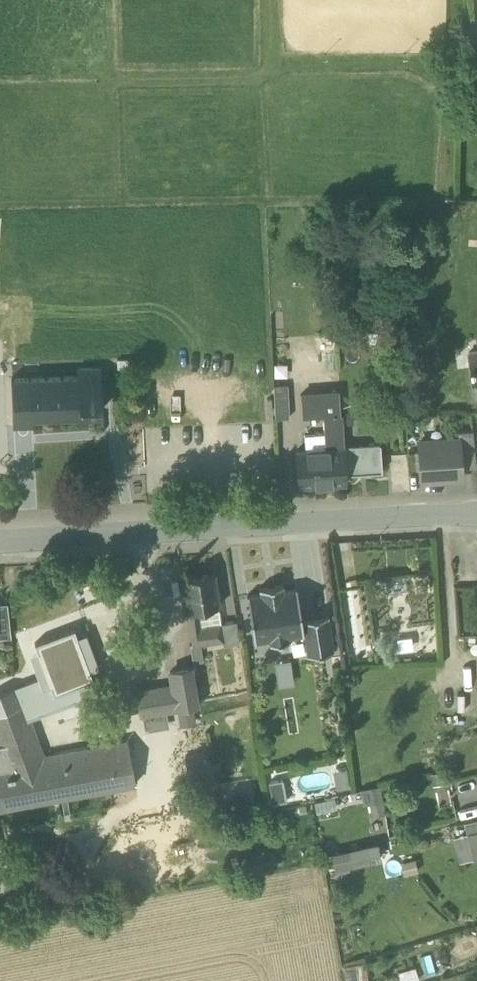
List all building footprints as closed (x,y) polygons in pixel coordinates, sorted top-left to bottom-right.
[(12,378),(13,425),(32,424),(32,417),(46,416),(46,417),(48,417),(48,416),(62,416),(62,417),(64,417),(64,415),(79,415),(79,416),(81,416),(81,410),(100,409),(99,368),(77,369),(77,377),(62,377),(62,376),(59,376),(59,377),(46,378),(46,376),(44,377),(44,378),(30,379),(30,377),(28,377),(28,379),(13,379),(13,378),(12,378)] [(274,385),(275,419),(287,418),(286,385),(274,385)] [(324,436),(325,449),(342,448),(342,446),(339,392),(300,395),(302,417),(323,416),(324,436)] [(459,439),(461,468),(475,467),(472,431),(458,432),(458,439),(459,439)] [(304,437),(305,450),(325,449),(324,436),(304,437)] [(418,442),(421,480),(461,477),(461,468),(459,439),(458,439),(418,442)] [(342,446),(342,448),(345,474),(382,472),(380,444),(342,446)] [(345,482),(345,474),(342,448),(325,449),(305,450),(297,451),(299,485),(345,482)] [(182,578),(186,611),(198,609),(209,608),(219,606),(215,574),(182,578)] [(406,577),(385,580),(387,596),(408,593),(406,577)] [(269,639),(270,644),(289,641),(289,636),(304,634),(301,619),(297,587),(284,590),(283,584),(275,585),(275,588),(268,589),(267,586),(259,588),(260,593),(247,595),(254,641),(269,639)] [(6,603),(0,603),(0,630),(9,629),(6,603)] [(219,606),(209,608),(212,626),(220,625),(222,624),(219,606)] [(201,627),(212,626),(209,608),(198,609),(201,627)] [(186,611),(191,646),(198,645),(223,641),(220,625),(212,626),(201,627),(198,609),(186,611)] [(304,634),(307,655),(334,651),(328,615),(301,619),(304,634)] [(0,691),(0,745),(6,763),(0,764),(0,806),(2,806),(111,786),(136,782),(128,741),(43,757),(29,718),(85,698),(88,695),(91,692),(92,690),(92,686),(92,683),(91,680),(93,679),(89,670),(77,636),(74,627),(34,642),(38,651),(46,674),(38,677),(0,691)] [(0,630),(0,638),(10,637),(9,629),(0,630)] [(77,636),(89,670),(98,667),(85,633),(77,636)] [(411,634),(396,637),(398,653),(414,650),(411,634)] [(201,660),(198,645),(191,646),(194,662),(201,660)] [(29,654),(38,677),(46,674),(38,651),(29,654)] [(290,659),(274,661),(278,686),(294,684),(290,659)] [(139,714),(142,714),(164,710),(177,708),(193,705),(199,704),(193,667),(169,671),(172,684),(135,691),(139,714)] [(193,705),(177,708),(180,726),(196,724),(193,705)] [(166,724),(164,710),(142,714),(144,728),(166,724)] [(349,786),(347,767),(332,770),(336,789),(349,786)] [(269,782),(271,803),(287,801),(284,779),(269,782)] [(369,804),(383,801),(380,785),(360,791),(363,805),(369,804)] [(314,803),(316,814),(337,808),(334,797),(314,803)] [(386,814),(383,801),(369,804),(371,817),(386,814)] [(467,833),(476,830),(476,819),(464,822),(467,833)] [(476,857),(476,830),(467,833),(473,858),(476,857)] [(458,862),(473,858),(467,833),(452,837),(458,862)] [(377,845),(331,857),(334,871),(381,859),(377,845)] [(415,858),(401,862),(404,875),(419,871),(415,858)] [(347,980),(369,980),(365,963),(344,966),(347,980)] [(399,972),(401,980),(419,980),(415,967),(399,972)]
